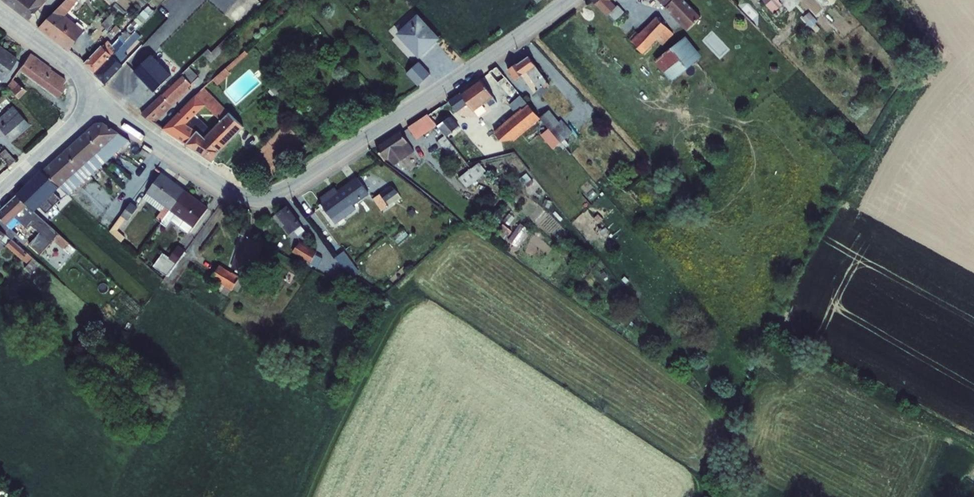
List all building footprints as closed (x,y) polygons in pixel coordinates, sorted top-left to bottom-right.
[(29,21),(48,0),(28,0),(27,1),(26,0),(1,0),(29,21)] [(40,29),(68,52),(85,32),(66,16),(78,1),(77,0),(65,0),(40,29)] [(616,7),(610,1),(611,0),(591,0),(607,16),(616,7)] [(687,31),(701,17),(684,0),(657,0),(687,31)] [(762,1),(773,14),(782,5),(778,0),(763,0),(762,1)] [(113,14),(118,19),(120,16),(122,17),(126,13),(116,4),(112,8),(116,11),(113,14)] [(616,7),(607,16),(614,22),(624,12),(618,5),(616,7)] [(93,75),(131,37),(155,12),(149,6),(118,38),(116,36),(110,43),(107,40),(83,65),(93,75)] [(810,12),(802,18),(810,27),(817,21),(810,12)] [(118,19),(113,14),(102,25),(107,30),(118,19)] [(273,14),(268,18),(274,24),(279,20),(273,14)] [(418,14),(397,34),(419,59),(441,39),(418,14)] [(630,42),(637,48),(643,54),(657,40),(663,46),(674,34),(657,16),(639,34),(638,33),(638,34),(630,42)] [(166,19),(140,46),(135,54),(122,65),(103,85),(119,99),(151,65),(150,63),(171,41),(177,47),(184,40),(166,19)] [(630,42),(638,34),(636,32),(628,39),(627,38),(626,41),(634,50),(637,48),(630,42)] [(131,37),(93,75),(103,85),(122,65),(120,63),(127,56),(125,54),(130,48),(135,54),(140,46),(131,37)] [(688,40),(656,64),(671,85),(703,61),(688,40)] [(0,81),(1,81),(17,59),(0,46),(0,81)] [(245,51),(213,80),(218,86),(231,74),(229,72),(248,55),(245,51)] [(30,53),(18,70),(58,98),(66,86),(63,84),(66,80),(50,69),(50,68),(30,53)] [(517,63),(507,70),(515,81),(521,76),(533,94),(536,92),(539,96),(547,91),(546,89),(550,86),(548,83),(530,57),(518,65),(517,63)] [(419,62),(407,73),(418,86),(431,74),(419,62)] [(183,75),(192,85),(199,78),(189,67),(182,74),(183,75)] [(496,68),(489,73),(497,84),(498,83),(502,88),(509,83),(506,78),(505,79),(496,68)] [(183,75),(141,115),(155,124),(173,107),(190,90),(188,88),(192,85),(183,75)] [(12,79),(7,87),(18,99),(26,91),(12,79)] [(460,93),(469,106),(474,112),(494,97),(481,79),(460,93)] [(271,89),(268,92),(273,97),(275,95),(276,96),(285,87),(279,80),(270,88),(271,89)] [(129,105),(141,115),(149,107),(146,104),(147,103),(149,106),(163,93),(154,83),(139,97),(137,96),(129,105)] [(206,106),(205,106),(221,121),(229,113),(204,88),(196,96),(206,106)] [(428,115),(437,126),(446,137),(459,126),(453,119),(456,117),(455,115),(469,106),(460,93),(428,115)] [(206,106),(196,96),(163,130),(213,162),(219,152),(244,128),(229,113),(221,121),(211,131),(204,138),(186,124),(196,115),(205,106),(206,106)] [(519,111),(493,132),(501,142),(513,140),(514,142),(540,119),(520,96),(513,102),(519,111)] [(0,116),(0,130),(10,141),(29,125),(12,106),(0,116)] [(549,110),(540,118),(561,143),(573,133),(561,120),(559,122),(549,110)] [(437,126),(428,115),(428,114),(408,127),(416,140),(437,126)] [(204,138),(211,131),(196,115),(186,124),(204,138)] [(96,123),(87,132),(103,149),(111,158),(120,149),(111,141),(96,123)] [(103,123),(96,123),(111,141),(120,149),(130,141),(120,134),(103,123)] [(87,132),(76,141),(93,158),(101,166),(111,158),(103,149),(87,132)] [(401,132),(376,148),(385,161),(389,158),(394,166),(415,152),(401,132)] [(445,136),(437,142),(440,145),(445,141),(447,145),(443,148),(451,158),(458,153),(445,136)] [(76,141),(66,150),(82,168),(90,176),(101,166),(93,158),(76,141)] [(145,145),(143,148),(151,154),(153,151),(145,145)] [(0,153),(0,157),(9,166),(15,161),(5,149),(0,153)] [(66,150),(54,161),(71,177),(80,186),(90,176),(82,168),(66,150)] [(54,161),(42,172),(59,188),(68,196),(80,186),(71,177),(54,161)] [(471,168),(458,178),(466,188),(486,173),(478,163),(472,168),(471,168)] [(162,173),(146,193),(165,207),(156,219),(161,223),(170,211),(185,190),(162,173)] [(527,174),(519,180),(524,186),(526,184),(529,187),(534,183),(527,174)] [(335,187),(317,200),(336,225),(356,210),(354,206),(370,194),(357,177),(337,191),(335,187)] [(380,194),(373,199),(381,212),(402,198),(399,193),(391,186),(379,193),(380,194)] [(170,211),(161,223),(166,227),(171,220),(188,233),(193,228),(194,228),(209,208),(185,190),(170,211)] [(506,190),(501,197),(509,202),(511,199),(518,203),(521,198),(515,194),(514,195),(506,190)] [(28,206),(17,195),(0,211),(0,218),(7,225),(28,206)] [(131,203),(110,232),(121,242),(125,238),(117,231),(126,220),(128,221),(138,208),(131,203)] [(7,235),(13,240),(18,234),(12,229),(20,222),(28,230),(31,226),(51,244),(54,241),(63,250),(69,243),(28,206),(7,225),(0,218),(0,229),(7,235)] [(287,206),(276,214),(285,225),(283,227),(289,235),(294,231),(298,236),(305,231),(301,226),(302,225),(287,206)] [(412,209),(408,214),(412,218),(416,213),(412,209)] [(521,224),(515,232),(523,238),(529,229),(521,224)] [(404,230),(393,238),(398,243),(408,235),(404,230)] [(7,235),(1,241),(21,260),(22,259),(28,265),(24,269),(31,275),(38,268),(40,265),(13,240),(7,235)] [(242,235),(231,268),(252,276),(263,243),(242,235)] [(299,242),(293,253),(311,263),(310,265),(317,268),(316,270),(322,273),(326,264),(321,261),(323,259),(315,254),(317,252),(299,242)] [(163,253),(153,266),(167,276),(186,251),(178,246),(169,257),(163,253)] [(344,252),(335,258),(346,271),(355,276),(360,273),(344,252)] [(220,265),(212,279),(232,291),(233,290),(238,293),(245,281),(240,278),(240,277),(220,265)]
